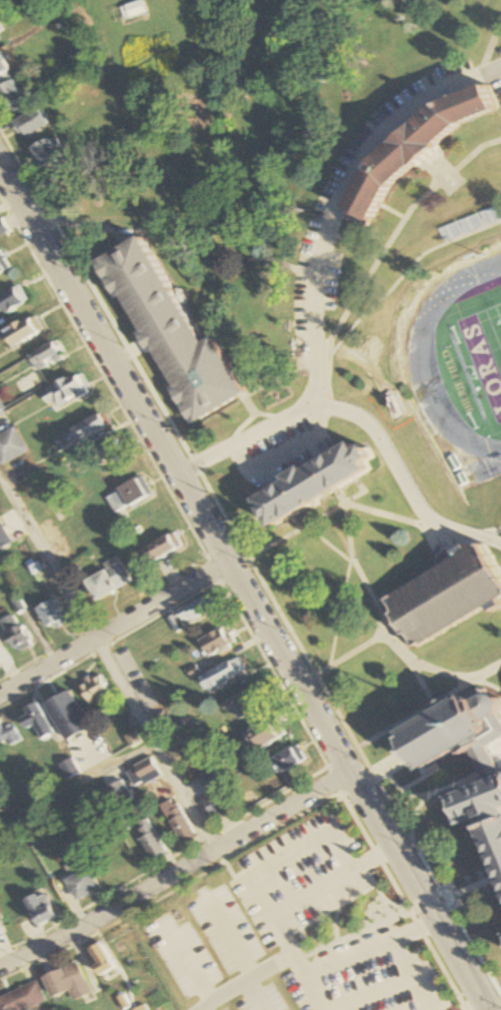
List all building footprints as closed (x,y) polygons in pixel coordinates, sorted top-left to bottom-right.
[(347,213),(344,219),(363,229),(385,188),(452,127),(492,112),(481,85),(432,104),(369,160),(342,210),(347,213)] [(268,530),(366,472),(361,464),(367,461),(360,449),(353,453),(349,446),(302,473),(299,468),(281,479),(283,482),(252,501),(268,530)] [(479,545),(470,550),(467,545),(452,553),(456,559),(385,600),(393,614),(391,616),(403,636),(406,634),(414,648),(487,605),(490,611),(499,606),(496,600),(500,597),(500,581),(479,545)] [(454,750),(458,758),(500,733),(500,719),(497,712),(498,702),(497,697),(493,693),(485,691),(474,698),(471,693),(465,697),(460,692),(434,707),(393,730),(408,756),(417,771),(454,750)] [(460,821),(473,815),(499,881),(500,886),(500,772),(449,793),(460,821)]
